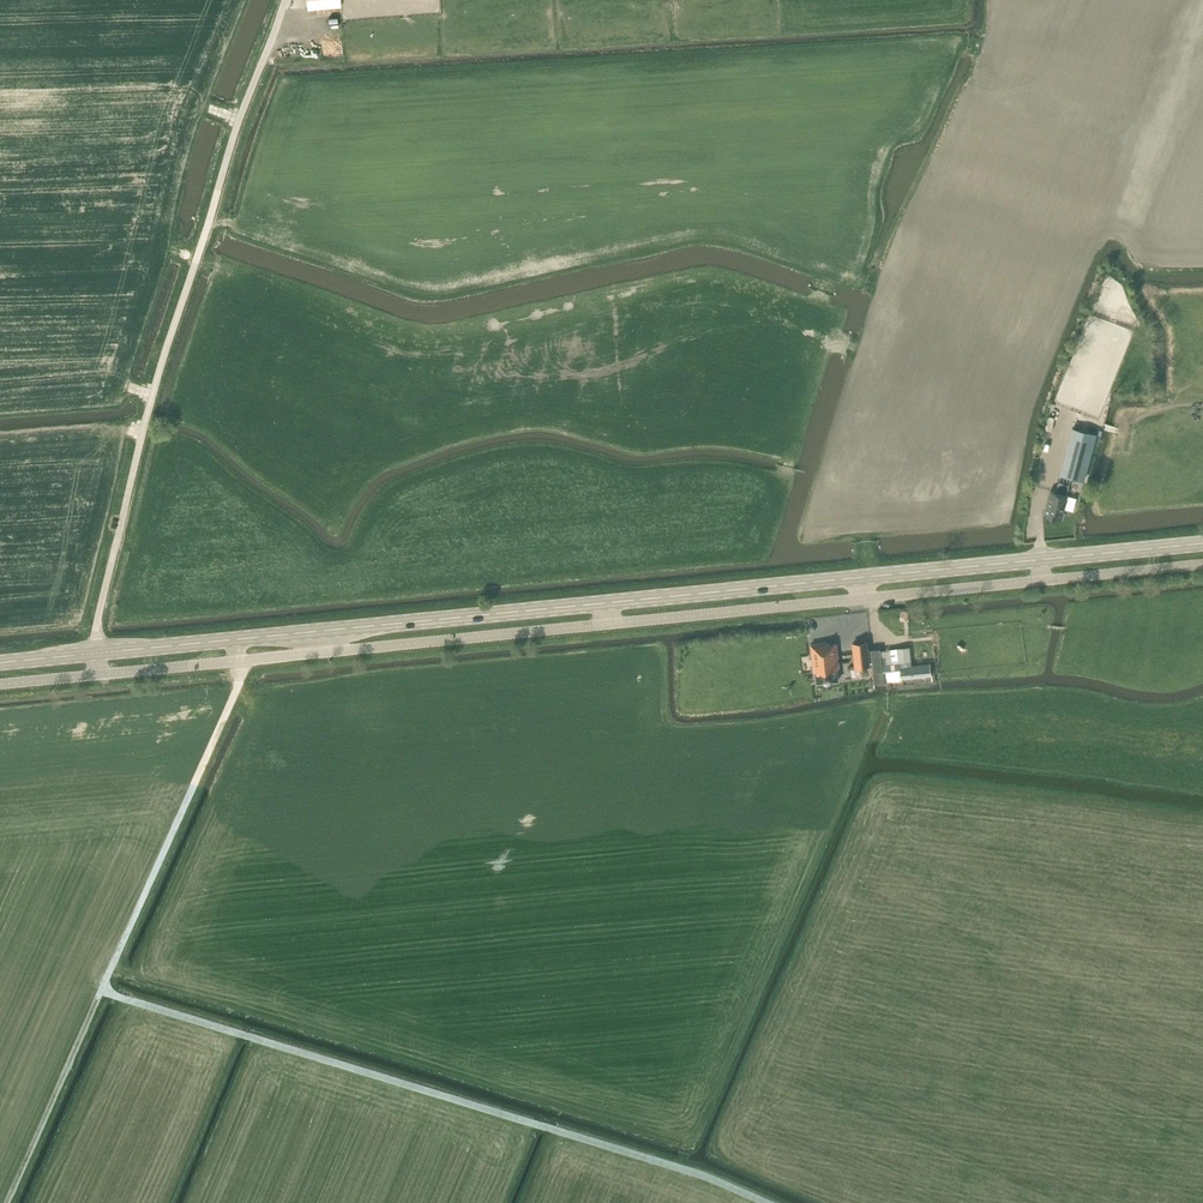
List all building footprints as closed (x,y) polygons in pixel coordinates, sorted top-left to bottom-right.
[(1095,412),(1098,395),(1086,393),(1083,409),(1095,412)] [(1054,417),(1049,432),(1056,434),(1060,419),(1054,417)] [(1096,433),(1073,427),(1061,474),(1084,480),(1096,433)] [(1063,483),(1059,482),(1056,492),(1051,490),(1045,514),(1061,518),(1067,495),(1067,494),(1069,485),(1066,484),(1065,486),(1062,485),(1063,483)] [(837,669),(839,668),(837,643),(828,644),(827,642),(811,644),(814,671),(816,671),(817,682),(839,680),(837,669)] [(867,642),(853,643),(855,667),(870,665),(867,642)] [(901,679),(932,675),(930,663),(912,665),(910,646),(897,647),(898,659),(882,661),(880,648),(870,649),(874,683),(887,681),(901,679)]
